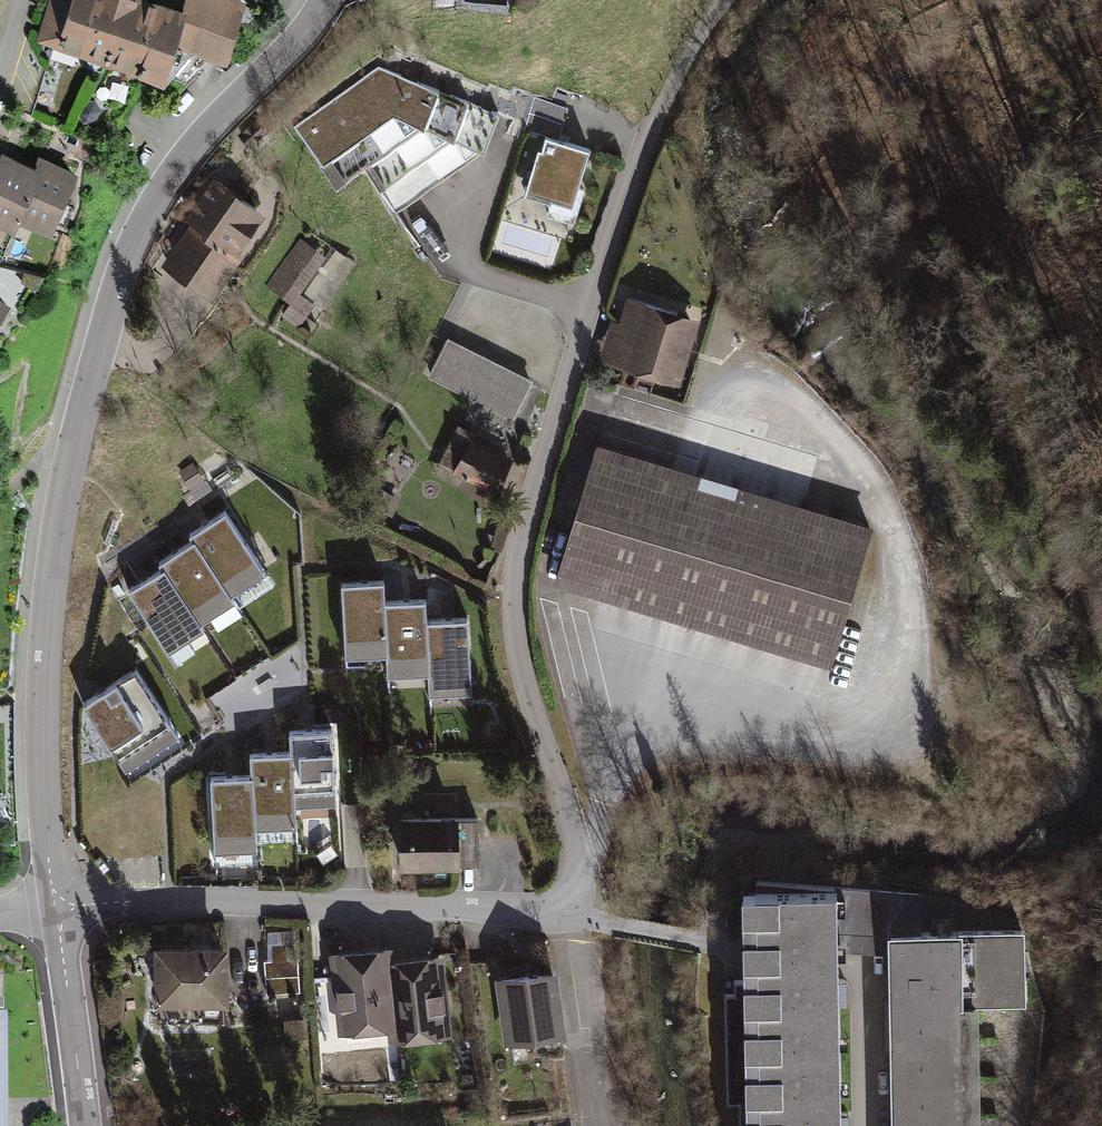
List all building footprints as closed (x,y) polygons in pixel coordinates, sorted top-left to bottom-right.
[(29,42),(151,81),(163,45),(175,10),(144,0),(42,0),(29,42)] [(163,45),(218,62),(238,2),(230,0),(178,0),(175,10),(163,45)] [(365,172),(393,213),(483,151),(499,114),(489,110),(447,94),(414,82),(377,69),(296,130),(336,193),(365,172)] [(567,109),(535,100),(526,130),(546,136),(558,139),(567,109)] [(558,139),(546,136),(542,148),(539,147),(525,193),(553,202),(549,214),(572,221),(582,190),(574,188),(586,148),(558,139)] [(41,172),(5,156),(0,166),(0,229),(13,235),(19,222),(41,172)] [(79,175),(46,160),(41,172),(19,222),(51,237),(79,175)] [(260,211),(208,180),(156,267),(208,298),(260,211)] [(320,256),(298,239),(263,285),(286,303),(279,312),(294,323),(309,304),(293,292),(320,256)] [(340,251),(310,294),(328,307),(359,265),(340,251)] [(701,318),(630,297),(622,323),(612,320),(600,363),(681,386),(701,318)] [(533,383),(449,340),(431,375),(514,419),(533,383)] [(459,428),(441,464),(496,492),(511,461),(473,441),(475,436),(459,428)] [(872,530),(596,445),(553,584),(621,605),(750,645),(829,669),(872,530)] [(200,460),(179,471),(193,496),(214,484),(200,460)] [(193,541),(231,595),(263,575),(224,515),(205,527),(190,537),(193,541)] [(236,602),(231,595),(193,541),(175,553),(159,564),(164,570),(199,625),(236,602)] [(202,630),(199,625),(164,570),(144,582),(129,591),(167,652),(202,630)] [(344,657),(386,655),(384,603),(383,582),(340,584),(344,657)] [(424,600),(384,603),(386,655),(387,676),(428,674),(425,621),(424,600)] [(425,621),(428,674),(429,694),(471,693),(465,620),(425,621)] [(178,735),(136,671),(86,704),(128,768),(178,735)] [(288,749),(293,813),(336,810),(330,727),(287,730),(288,749)] [(245,752),(246,774),(251,834),(294,830),(293,813),(288,749),(245,752)] [(252,855),(251,834),(246,774),(204,777),(210,858),(252,855)] [(475,823),(396,824),(397,873),(459,872),(459,867),(476,866),(475,823)] [(747,981),(843,980),(843,948),(893,951),(893,930),(925,930),(922,891),(841,884),(841,888),(758,881),(758,890),(745,890),(747,981)] [(893,951),(894,1007),(896,1125),(985,1125),(983,1003),(1030,1002),(1028,928),(925,930),(893,930),(893,951)] [(226,940),(155,942),(156,1001),(192,1000),(193,1017),(222,1017),(221,1000),(227,1000),(226,940)] [(388,941),(327,949),(338,1032),(390,1025),(395,1024),(387,956),(390,955),(388,941)] [(440,949),(390,955),(387,956),(395,1024),(390,1025),(392,1039),(450,1032),(440,949)] [(298,956),(265,958),(267,991),(300,989),(298,956)] [(558,968),(494,976),(503,1042),(567,1034),(558,968)] [(747,981),(736,982),(736,993),(726,993),(727,1103),(741,1103),(742,1125),(845,1125),(843,980),(747,981)] [(14,1016),(14,1005),(1,1005),(0,1005),(0,1125),(15,1125),(14,1016)] [(303,1015),(284,1015),(286,1036),(305,1035),(303,1015)]
